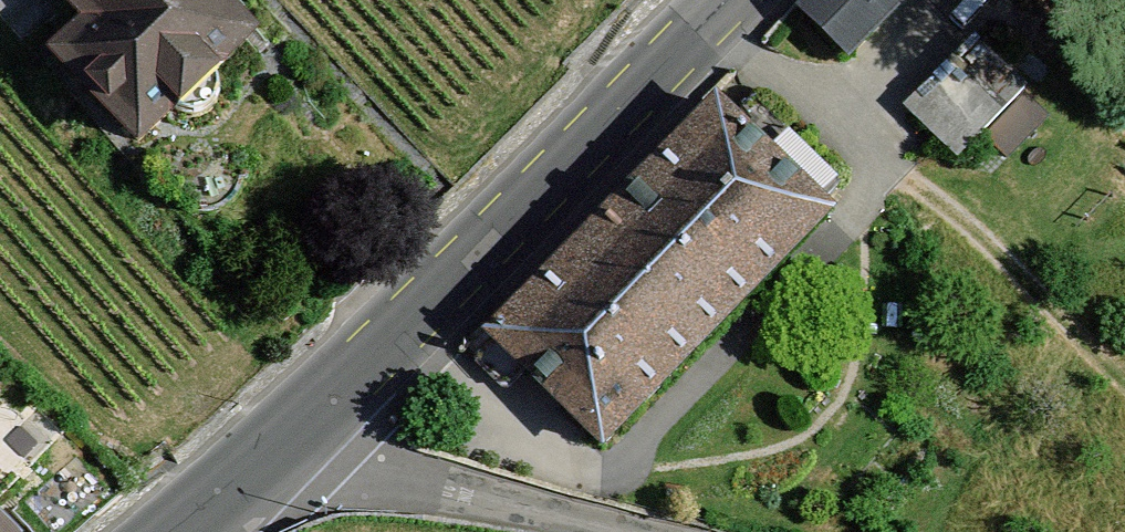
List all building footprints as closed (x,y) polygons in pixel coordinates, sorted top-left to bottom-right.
[(34,22),(133,133),(251,28),(226,0),(59,0),(34,22)] [(804,10),(846,49),(892,0),(813,0),(804,10)] [(907,105),(960,156),(1030,84),(976,33),(907,105)] [(714,107),(479,353),(590,458),(825,212),(714,107)] [(0,515),(0,531),(14,531),(0,515)]
